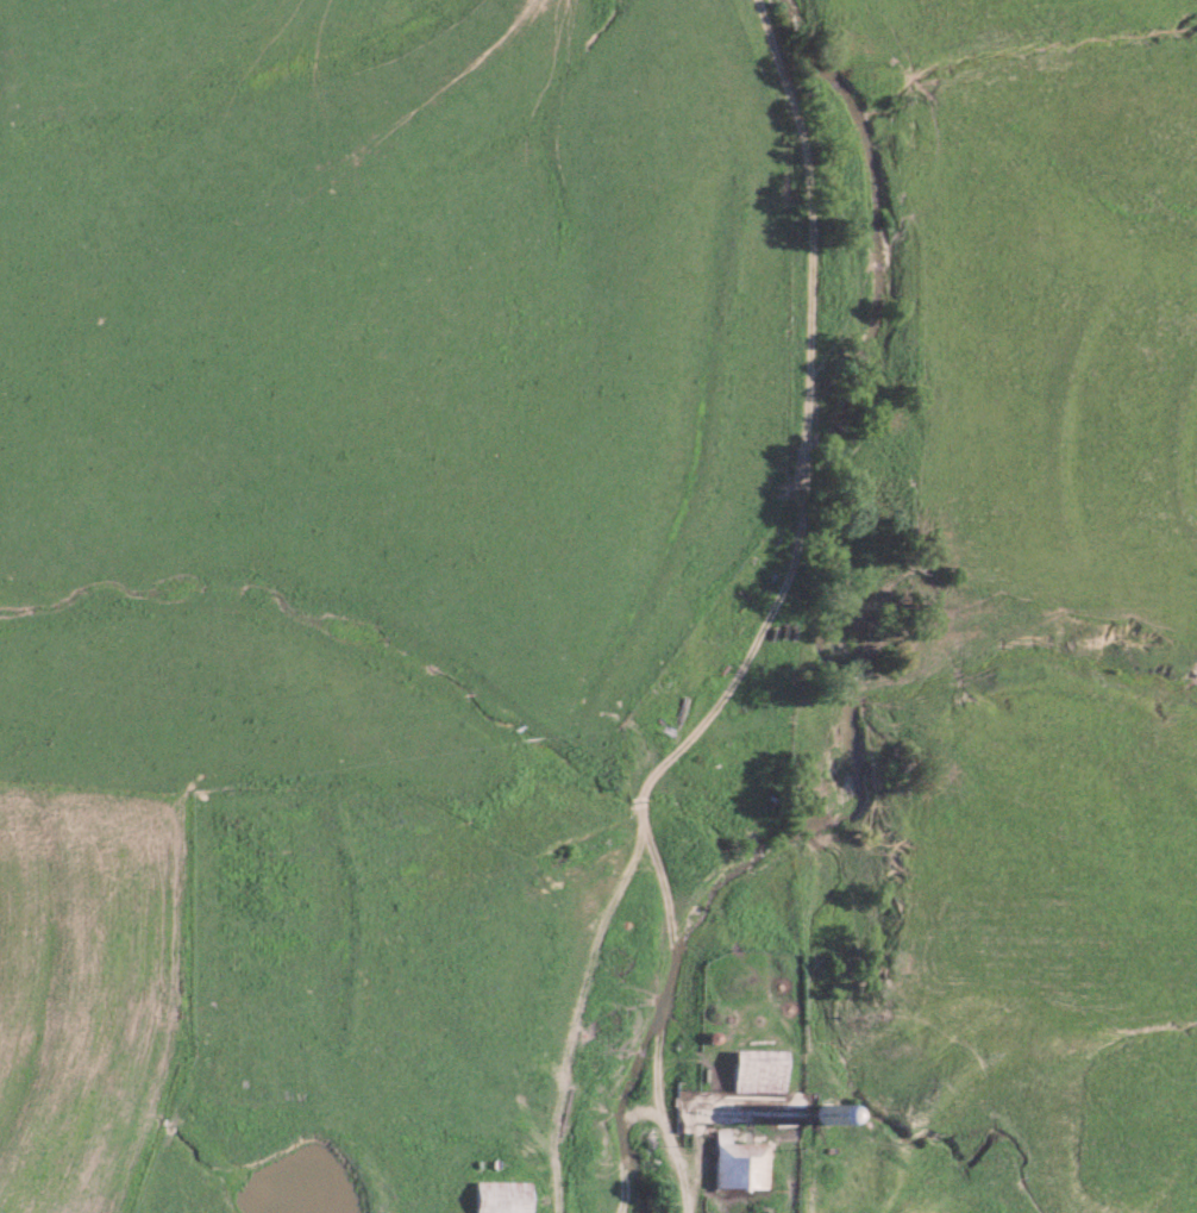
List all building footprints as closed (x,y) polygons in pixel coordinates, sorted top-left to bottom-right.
[(768,1142),(730,1142),(730,1129),(716,1129),(715,1186),(768,1187),(768,1142)] [(477,1212),(528,1212),(528,1181),(477,1180),(477,1212)]
